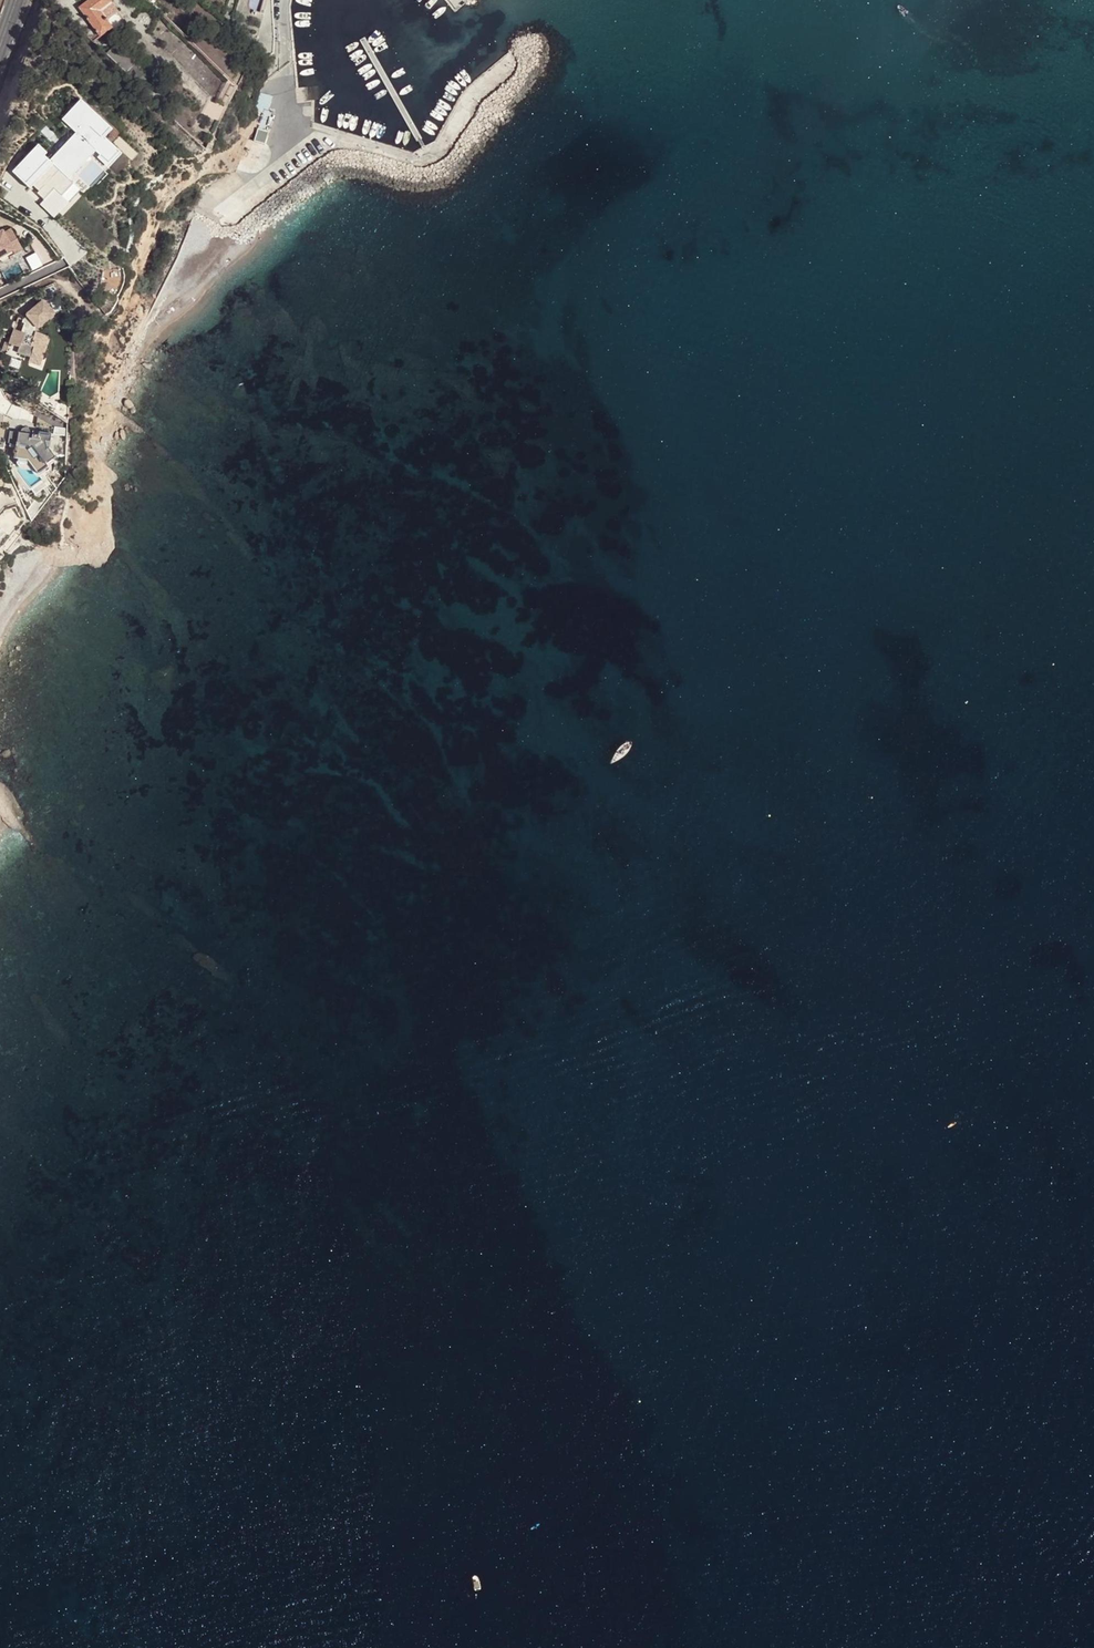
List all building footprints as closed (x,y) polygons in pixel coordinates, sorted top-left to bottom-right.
[(74,0),(55,0),(56,8),(91,43),(109,29),(111,32),(116,33),(120,32),(123,28),(123,22),(107,0),(87,0),(79,6),(74,0)] [(251,51),(259,58),(269,52),(270,37),(268,0),(265,0),(251,51)] [(269,97),(259,94),(256,104),(252,103),(251,107),(255,113),(254,123),(252,132),(245,139),(262,144),(273,112),(266,110),(269,97)] [(37,143),(12,171),(30,188),(34,184),(41,190),(39,193),(45,198),(54,188),(60,193),(71,182),(68,179),(95,149),(100,154),(98,156),(109,167),(124,150),(107,134),(115,126),(81,95),(60,118),(74,131),(50,157),(45,153),(47,151),(37,143)] [(70,202),(60,193),(54,188),(45,198),(40,203),(55,218),(70,202)] [(14,248),(16,252),(24,247),(14,228),(7,232),(5,229),(0,233),(0,255),(14,248)] [(16,252),(14,248),(0,255),(0,262),(17,253),(16,252)] [(34,268),(42,265),(38,254),(29,257),(34,268)] [(54,282),(43,288),(46,295),(58,289),(54,282)] [(55,314),(43,300),(24,319),(23,323),(26,324),(23,332),(15,330),(11,339),(10,344),(20,348),(19,352),(30,357),(32,352),(44,356),(51,338),(38,332),(39,328),(55,314)] [(6,352),(10,344),(11,339),(7,338),(3,350),(6,352)] [(32,352),(30,357),(29,360),(40,365),(44,356),(32,352)] [(52,426),(37,417),(36,427),(39,427),(38,432),(51,434),(52,426)] [(20,433),(9,431),(8,443),(17,444),(15,458),(19,458),(28,460),(36,472),(55,457),(48,448),(46,449),(45,446),(45,441),(49,442),(51,434),(38,432),(38,435),(32,435),(32,438),(29,438),(30,432),(30,431),(29,429),(27,428),(24,428),(22,429),(21,430),(20,433)]
